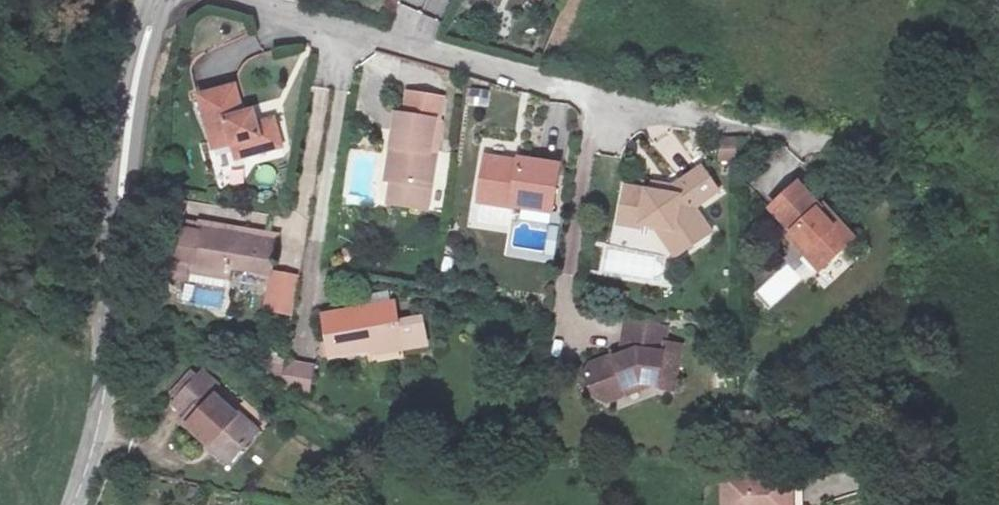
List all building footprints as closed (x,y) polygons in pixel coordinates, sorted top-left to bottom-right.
[(232,87),(200,94),(212,149),(229,146),(233,162),(279,153),(271,120),(255,124),(253,110),(238,113),(232,87)] [(433,114),(390,108),(386,140),(395,142),(387,198),(427,204),(437,147),(427,145),(433,114)] [(736,137),(719,138),(720,160),(737,160),(736,137)] [(503,155),(485,153),(475,197),(549,209),(557,163),(519,157),(518,163),(502,160),(503,155)] [(673,190),(628,184),(623,223),(645,225),(645,222),(657,223),(666,235),(672,231),(687,250),(714,230),(696,204),(720,187),(704,165),(674,184),(673,190)] [(851,240),(797,186),(773,212),(793,233),(789,237),(806,255),(811,250),(825,265),(851,240)] [(195,220),(185,264),(220,271),(221,263),(260,272),(267,236),(195,220)] [(811,250),(806,255),(820,271),(825,265),(811,250)] [(754,294),(770,311),(803,280),(786,263),(754,294)] [(218,282),(220,271),(185,264),(182,276),(218,282)] [(273,268),(263,309),(293,316),(302,274),(273,268)] [(394,307),(330,319),(337,360),(402,350),(394,307)] [(669,326),(627,321),(623,350),(631,354),(598,377),(615,403),(628,404),(640,396),(635,391),(654,380),(658,388),(676,388),(679,351),(666,350),(669,326)] [(310,393),(316,364),(271,355),(265,384),(310,393)] [(215,380),(200,367),(171,404),(183,414),(176,421),(227,462),(255,428),(209,389),(215,380)] [(792,475),(722,476),(722,504),(792,504),(792,475)]
